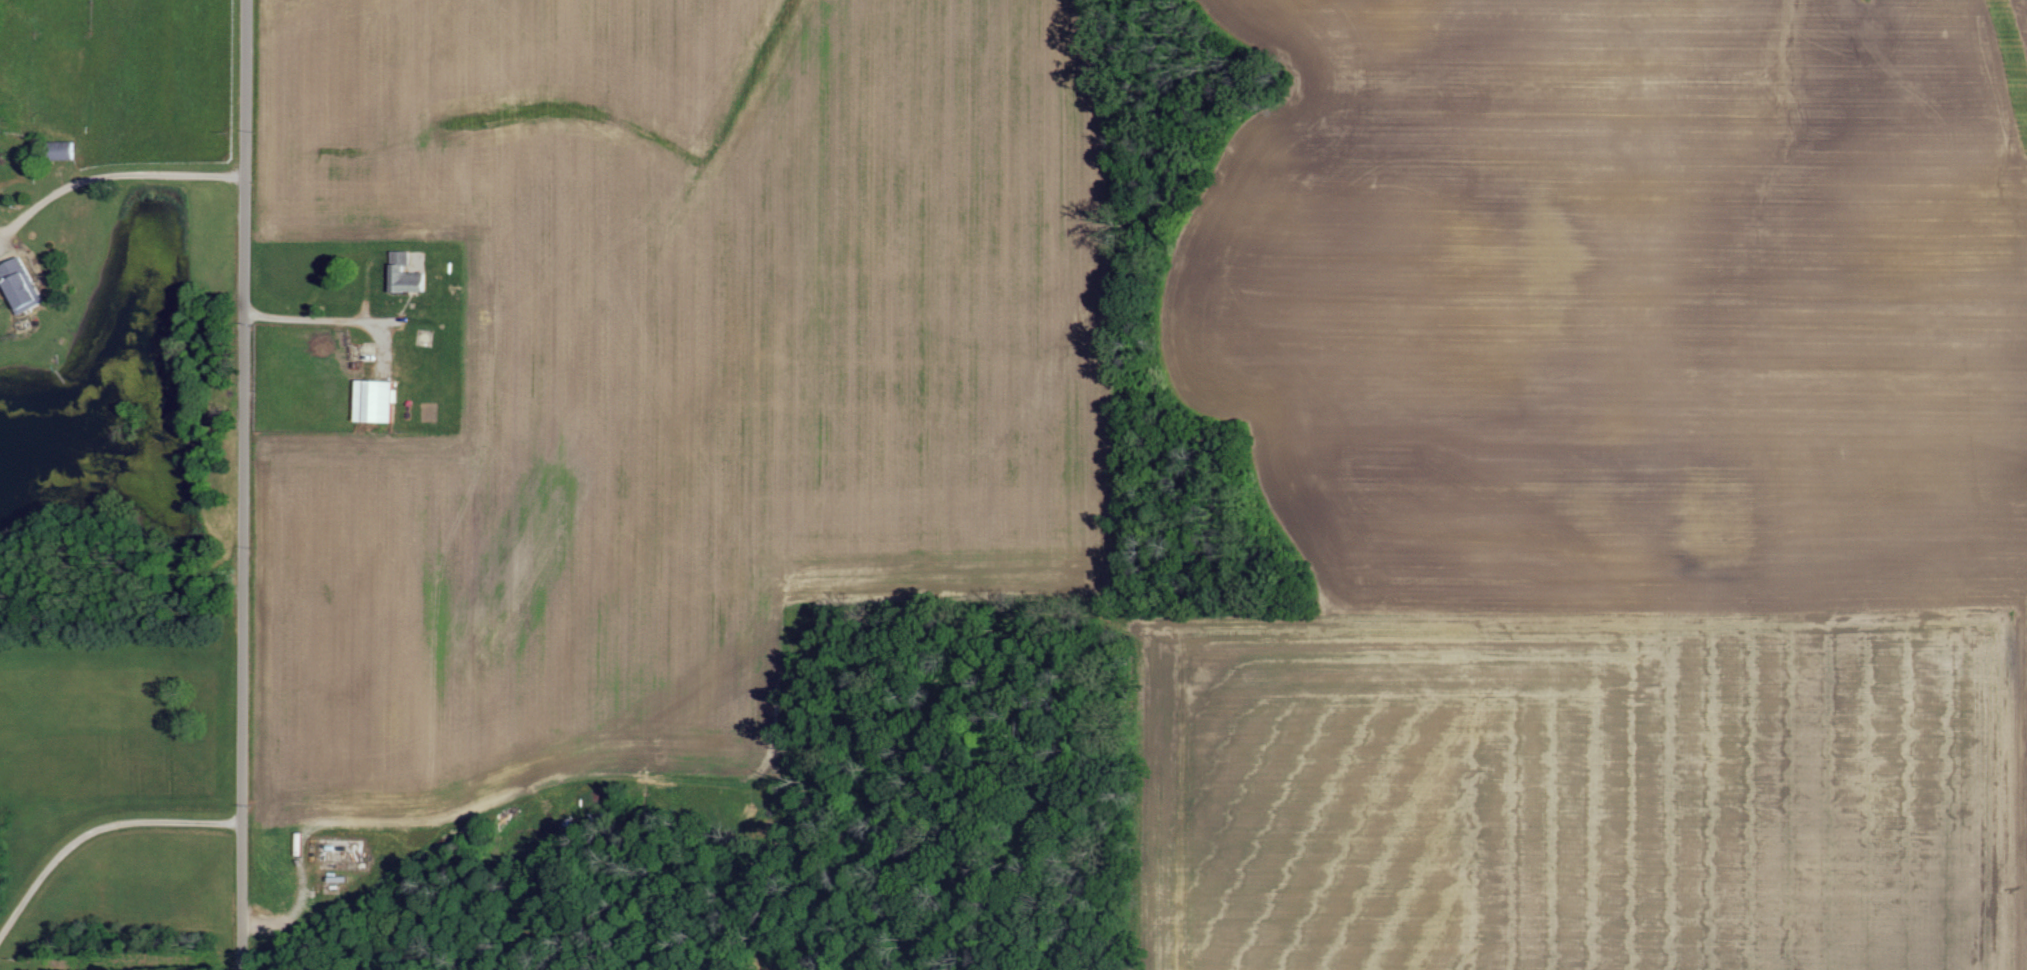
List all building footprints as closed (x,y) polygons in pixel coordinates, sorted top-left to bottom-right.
[(58,144),(60,162),(82,159),(80,141),(58,144)] [(392,292),(431,294),(432,274),(412,273),(413,252),(394,251),(392,292)] [(48,304),(29,257),(1,269),(20,316),(48,304)] [(402,423),(402,382),(363,381),(362,423),(402,423)]
